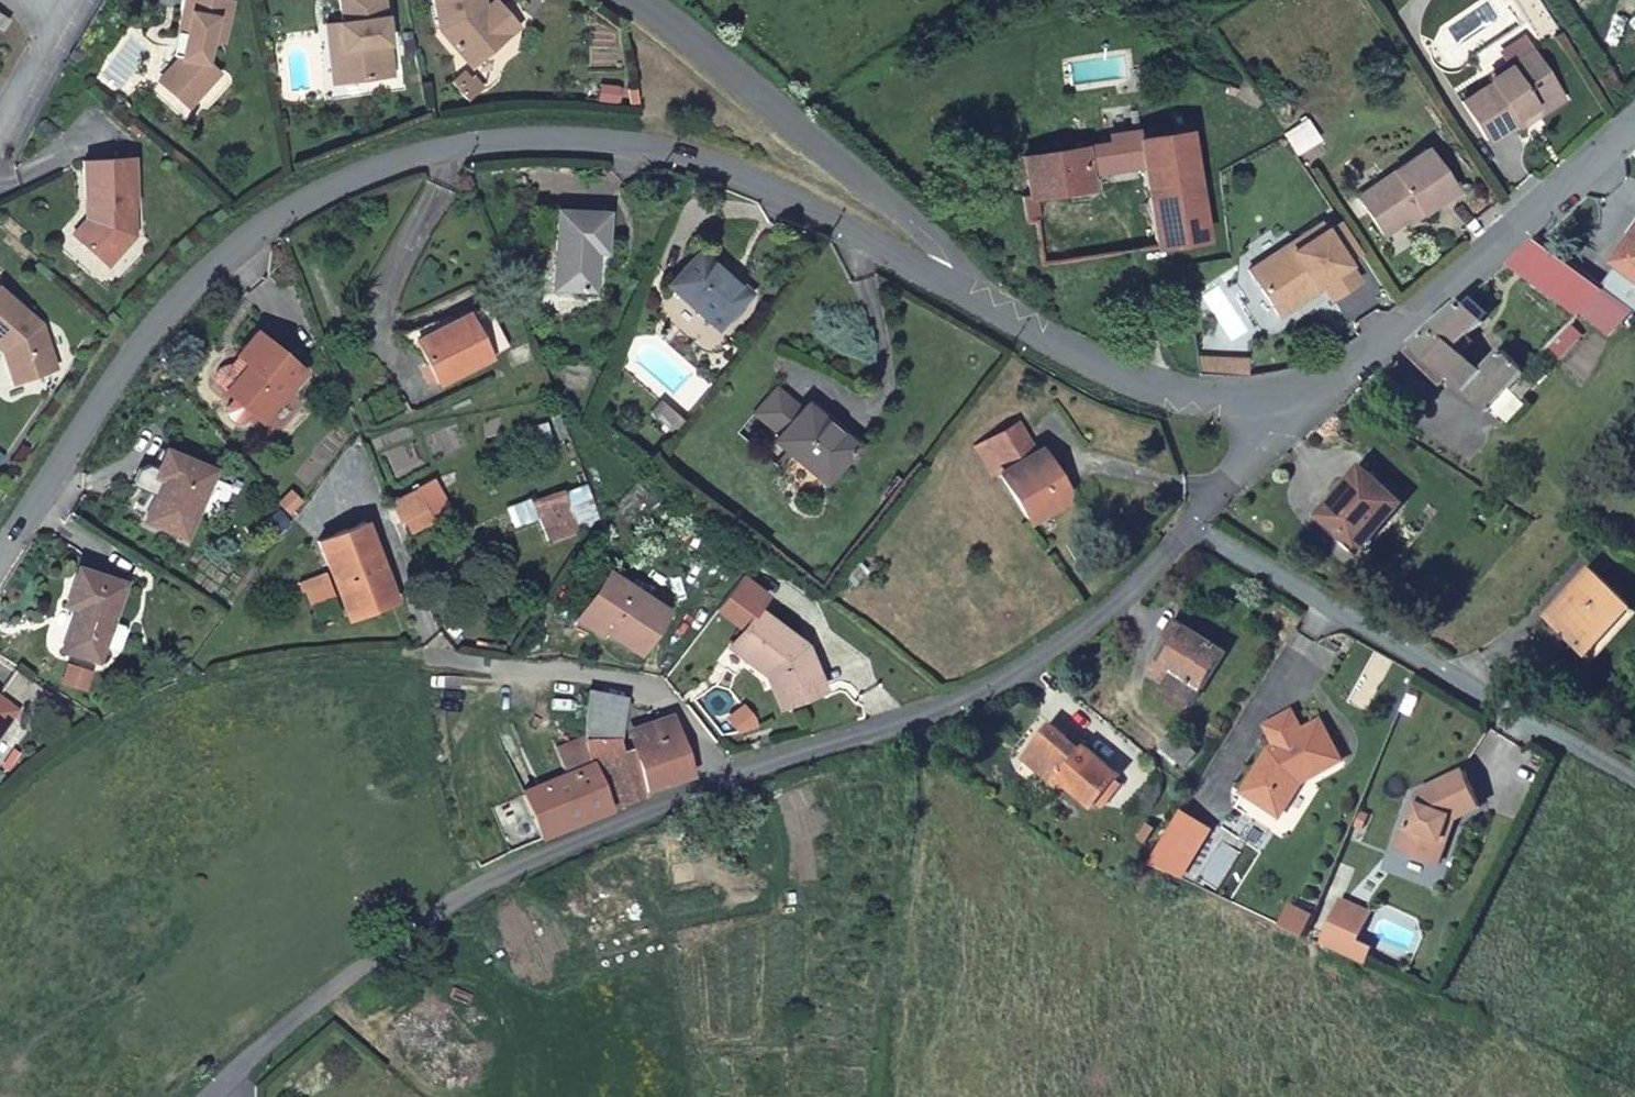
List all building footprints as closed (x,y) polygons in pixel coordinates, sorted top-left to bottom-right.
[(384,0),(346,0),(342,1),(346,34),(341,35),(349,94),(396,87),(392,55),(386,55),(383,30),(388,30),(384,0)] [(444,42),(476,79),(510,49),(488,22),(483,0),(436,0),(444,42)] [(1535,41),(1554,29),(1536,0),(1509,0),(1535,41)] [(234,12),(189,3),(181,43),(188,45),(184,68),(162,91),(191,118),(222,85),(208,72),(212,50),(226,53),(234,12)] [(498,13),(488,22),(510,49),(521,40),(498,13)] [(0,22),(0,36),(8,40),(14,30),(0,22)] [(392,55),(388,30),(383,30),(386,55),(392,55)] [(349,94),(341,35),(329,36),(337,95),(349,94)] [(188,45),(181,43),(176,66),(184,68),(188,45)] [(1482,137),(1515,116),(1511,113),(1553,87),(1527,46),(1484,74),(1487,78),(1457,97),(1482,137)] [(470,84),(456,96),(470,113),(484,101),(470,84)] [(1511,113),(1515,116),(1518,122),(1559,95),(1553,87),(1511,113)] [(1305,115),(1282,130),(1294,149),(1317,134),(1305,115)] [(1184,124),(1137,132),(1135,125),(1108,130),(1109,137),(1023,152),(1030,194),(1087,184),(1084,170),(1083,163),(1095,161),(1096,167),(1140,161),(1154,243),(1202,235),(1184,124)] [(1354,193),(1380,231),(1416,205),(1418,209),(1451,187),(1421,146),(1354,193)] [(1084,170),(1096,167),(1095,161),(1083,163),(1084,170)] [(136,167),(85,170),(88,211),(96,218),(96,230),(81,248),(111,275),(138,245),(137,216),(139,216),(136,167)] [(1246,264),(1275,310),(1306,290),(1304,286),(1317,278),(1328,295),(1355,277),(1344,259),(1358,250),(1332,209),(1246,264)] [(96,218),(88,211),(89,228),(75,243),(81,248),(96,230),(96,218)] [(604,223),(534,221),(535,264),(554,264),(554,300),(594,302),(595,255),(605,256),(604,223)] [(1607,284),(1634,303),(1634,230),(1616,255),(1622,260),(1606,283),(1607,284)] [(1535,234),(1506,259),(1579,309),(1605,282),(1535,234)] [(702,256),(674,292),(725,336),(753,302),(702,256)] [(0,295),(0,353),(6,358),(10,359),(14,368),(10,371),(17,391),(58,377),(43,332),(0,295)] [(1490,407),(1507,388),(1528,364),(1505,343),(1485,364),(1458,339),(1483,315),(1462,297),(1416,337),(1490,407)] [(486,313),(418,349),(443,391),(509,356),(486,313)] [(1543,339),(1548,343),(1558,333),(1552,329),(1543,339)] [(254,426),(264,435),(308,383),(260,342),(238,366),(249,376),(226,401),(235,409),(254,426)] [(249,376),(238,366),(231,374),(225,375),(219,376),(216,381),(216,387),(216,393),(226,401),(249,376)] [(752,423),(779,444),(799,419),(773,397),(752,423)] [(254,426),(235,409),(227,417),(227,424),(230,429),(234,433),(240,435),(246,434),(254,426)] [(830,493),(856,451),(806,411),(799,419),(779,444),(775,452),(795,468),(782,485),(812,509),(827,491),(830,493)] [(986,484),(1017,461),(997,435),(961,461),(981,488),(986,484)] [(986,484),(1018,530),(1055,504),(1022,458),(1017,461),(986,484)] [(142,531),(183,549),(213,482),(165,459),(156,478),(150,489),(159,494),(154,506),(142,531)] [(1324,511),(1365,545),(1404,497),(1363,464),(1324,511)] [(150,489),(156,478),(134,484),(128,494),(154,506),(159,494),(150,489)] [(395,595),(372,531),(324,549),(335,578),(353,628),(389,615),(384,599),(395,595)] [(1550,605),(1585,638),(1629,590),(1592,557),(1550,605)] [(57,659),(95,674),(123,599),(76,579),(61,616),(70,619),(57,659)] [(302,589),(306,598),(333,588),(330,580),(302,589)] [(639,663),(663,617),(604,580),(575,626),(639,663)] [(724,613),(750,633),(736,650),(751,662),(751,663),(767,676),(782,719),(829,701),(810,651),(763,616),(775,601),(749,581),(724,613)] [(384,599),(389,615),(400,611),(395,595),(384,599)] [(1166,682),(1191,712),(1223,656),(1182,631),(1165,663),(1175,675),(1166,682)] [(1163,697),(1191,712),(1166,682),(1175,675),(1165,663),(1160,656),(1148,679),(1166,689),(1163,697)] [(3,720),(15,729),(35,699),(2,675),(0,678),(0,724),(3,720)] [(579,696),(578,747),(615,744),(616,740),(618,702),(582,696),(579,696)] [(750,714),(731,720),(736,734),(753,728),(754,727),(750,714)] [(1323,722),(1304,733),(1294,714),(1271,728),(1282,746),(1274,751),(1249,792),(1285,815),(1303,782),(1302,779),(1307,777),(1308,780),(1344,759),(1323,722)] [(622,757),(633,801),(680,786),(664,729),(660,726),(628,737),(629,742),(632,753),(622,757)] [(1080,759),(1049,732),(1019,766),(1051,791),(1056,785),(1092,814),(1120,780),(1085,751),(1080,759)] [(1163,752),(1189,772),(1199,758),(1175,739),(1163,752)] [(615,744),(578,747),(586,776),(598,819),(634,808),(633,801),(622,757),(632,753),(629,742),(616,740),(615,744)] [(548,758),(559,783),(515,799),(528,841),(593,821),(598,819),(586,776),(578,747),(548,758)] [(1480,805),(1462,770),(1417,792),(1395,849),(1438,864),(1447,840),(1441,837),(1449,817),(1454,818),(1480,805)] [(1203,835),(1176,819),(1144,869),(1175,883),(1203,835)] [(1337,903),(1324,931),(1354,945),(1367,917),(1337,903)] [(1302,940),(1310,920),(1288,910),(1279,930),(1302,940)] [(1324,931),(1317,947),(1361,967),(1368,951),(1354,945),(1324,931)]
